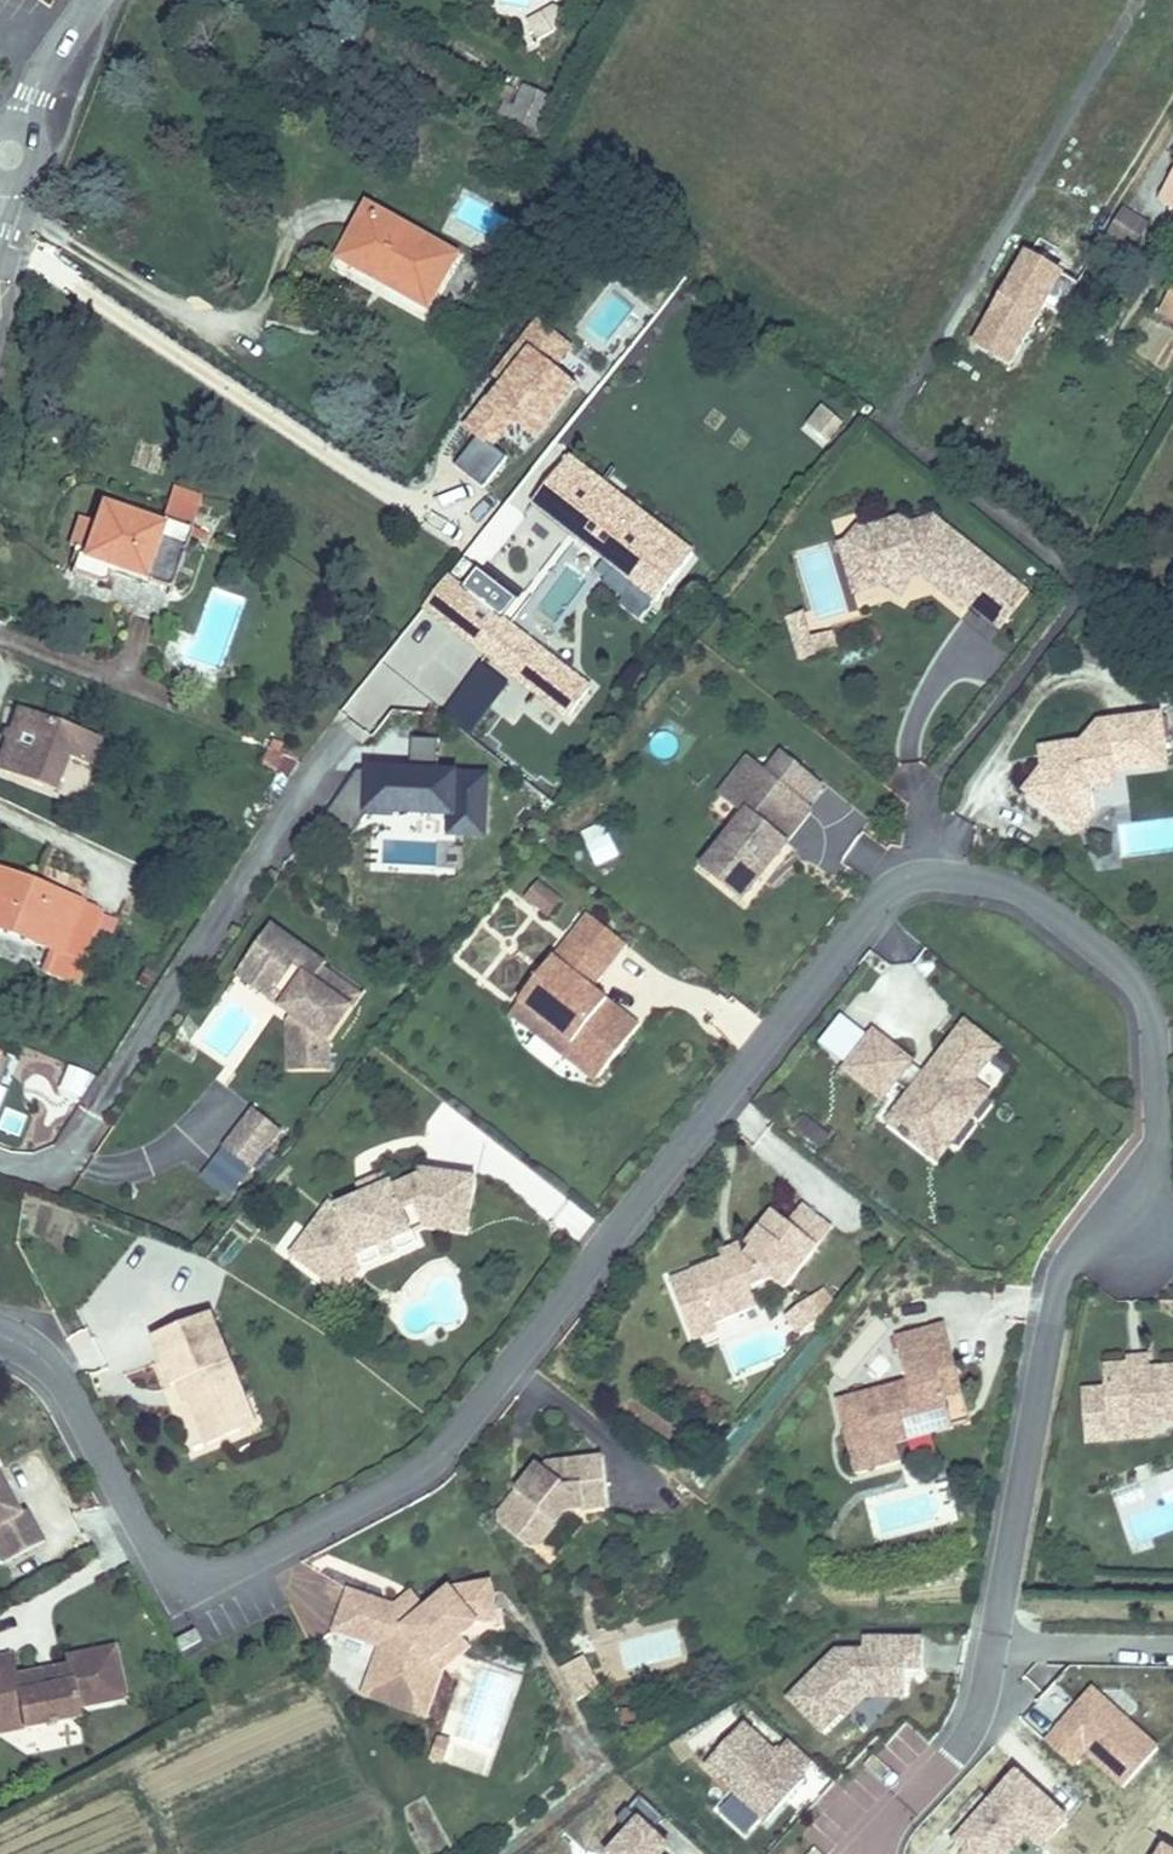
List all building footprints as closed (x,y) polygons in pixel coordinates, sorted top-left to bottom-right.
[(486,136),(523,157),(540,128),(515,111),(504,130),(492,124),(486,136)] [(1142,203),(1161,217),(1170,205),(1172,208),(1172,161),(1142,203)] [(1172,225),(1172,208),(1170,205),(1161,217),(1172,225)] [(460,260),(369,211),(332,269),(424,318),(460,260)] [(1112,222),(1096,249),(1121,261),(1137,236),(1112,222)] [(968,346),(1009,370),(1065,276),(1023,252),(968,346)] [(1172,325),(1172,275),(1158,320),(1172,325)] [(539,324),(447,462),(484,487),(504,456),(493,449),(509,425),(538,444),(577,385),(559,374),(576,349),(539,324)] [(825,446),(843,425),(818,405),(801,426),(825,446)] [(591,541),(624,499),(584,464),(548,506),(591,541)] [(194,500),(163,489),(156,509),(187,520),(194,500)] [(705,567),(624,499),(591,541),(670,606),(705,567)] [(187,520),(156,509),(152,521),(97,502),(80,552),(114,564),(117,556),(143,565),(169,573),(183,532),(200,538),(204,526),(187,520)] [(854,553),(848,566),(853,568),(857,585),(877,601),(880,612),(895,624),(907,609),(903,595),(917,591),(921,605),(922,608),(960,639),(964,633),(967,636),(995,659),(1026,622),(932,545),(910,550),(898,544),(866,552),(858,554),(854,553)] [(114,564),(80,552),(72,550),(64,573),(104,586),(107,576),(135,586),(138,580),(143,565),(117,556),(114,564)] [(143,565),(138,580),(163,588),(169,573),(143,565)] [(848,566),(838,568),(848,618),(880,612),(877,601),(857,585),(853,568),(848,566)] [(903,595),(907,609),(921,605),(917,591),(903,595)] [(496,664),(520,632),(481,601),(456,630),(496,664)] [(540,649),(520,632),(496,664),(516,681),(540,649)] [(796,639),(781,643),(788,670),(804,665),(796,639)] [(597,695),(540,649),(516,681),(542,704),(553,693),(579,716),(597,695)] [(468,738),(509,688),(481,665),(439,714),(468,738)] [(553,693),(542,704),(570,728),(579,716),(553,693)] [(101,747),(21,718),(0,777),(0,780),(56,800),(68,766),(91,774),(101,747)] [(1015,817),(1054,847),(1080,813),(1103,809),(1101,796),(1143,789),(1155,787),(1151,766),(1147,738),(1085,747),(1070,769),(1037,773),(1039,785),(1032,793),(1015,817)] [(412,742),(412,766),(437,766),(436,741),(412,742)] [(444,837),(486,839),(489,773),(339,767),(336,846),(361,847),(360,866),(382,867),(384,820),(445,823),(444,837)] [(1037,773),(1030,774),(1032,793),(1039,785),(1037,773)] [(779,775),(763,794),(801,824),(816,805),(779,775)] [(718,812),(736,827),(763,794),(744,779),(718,812)] [(731,847),(700,886),(738,917),(756,895),(751,891),(757,884),(761,888),(782,862),(780,860),(806,828),(801,824),(763,794),(736,827),(743,832),(731,847)] [(1083,835),(1080,813),(1054,847),(1067,856),(1083,835)] [(602,821),(579,830),(593,867),(617,858),(602,821)] [(58,959),(84,970),(87,971),(109,921),(0,879),(0,936),(58,959)] [(751,891),(756,895),(761,888),(757,884),(751,891)] [(556,921),(532,903),(521,917),(545,936),(556,921)] [(239,975),(285,1005),(278,1014),(290,1022),(316,1040),(310,1049),(311,1080),(329,1079),(328,1050),(353,1013),(313,986),(321,973),(324,969),(269,931),(239,975)] [(585,935),(516,1022),(602,1090),(636,1046),(589,1009),(623,966),(585,935)] [(84,970),(58,959),(49,981),(73,992),(84,970)] [(361,1000),(321,973),(313,986),(353,1013),(361,1000)] [(285,1005),(239,975),(234,982),(268,1006),(267,1007),(278,1014),(285,1005)] [(316,1040),(290,1022),(286,1029),(284,1032),(286,1080),(311,1080),(310,1049),(316,1040)] [(602,1090),(516,1022),(506,1035),(591,1102),(602,1090)] [(900,1084),(906,1077),(870,1048),(841,1084),(877,1113),(890,1097),(906,1109),(885,1137),(898,1147),(895,1150),(903,1156),(905,1153),(925,1169),(939,1151),(932,1145),(949,1124),(955,1129),(976,1104),(967,1097),(992,1064),(961,1040),(922,1089),(916,1097),(900,1084)] [(16,1059),(0,1053),(0,1102),(16,1059)] [(55,1092),(82,1103),(93,1075),(67,1064),(55,1092)] [(922,1089),(906,1077),(900,1084),(916,1097),(922,1089)] [(949,1124),(932,1145),(939,1151),(925,1169),(932,1174),(983,1109),(976,1104),(955,1129),(949,1124)] [(253,1119),(223,1158),(253,1180),(282,1141),(253,1119)] [(143,1150),(157,1174),(188,1155),(174,1131),(143,1150)] [(288,1271),(322,1296),(339,1275),(354,1268),(356,1273),(411,1247),(402,1226),(412,1222),(418,1235),(442,1239),(442,1236),(467,1239),(474,1191),(418,1183),(417,1189),(391,1201),(389,1198),(378,1202),(360,1211),(335,1222),(328,1217),(306,1246),(288,1271)] [(355,1201),(360,1211),(378,1202),(374,1193),(355,1201)] [(799,1216),(783,1235),(816,1260),(831,1241),(799,1216)] [(684,1301),(697,1333),(719,1325),(722,1334),(760,1319),(752,1298),(775,1289),(786,1298),(816,1260),(783,1235),(771,1225),(750,1253),(752,1259),(745,1262),(727,1270),(704,1280),(709,1291),(684,1301)] [(467,1239),(442,1236),(442,1239),(418,1235),(421,1242),(466,1248),(467,1239)] [(322,1296),(340,1310),(364,1279),(415,1257),(411,1247),(356,1273),(354,1268),(339,1275),(322,1296)] [(722,1258),(727,1270),(745,1262),(740,1250),(722,1258)] [(709,1291),(704,1280),(679,1291),(684,1301),(709,1291)] [(791,1324),(804,1342),(805,1341),(823,1329),(809,1310),(804,1314),(791,1324)] [(791,1324),(784,1328),(798,1347),(804,1342),(791,1324)] [(719,1325),(697,1333),(701,1342),(722,1334),(719,1325)] [(210,1329),(149,1354),(169,1402),(175,1400),(180,1397),(188,1417),(206,1460),(239,1447),(227,1418),(243,1411),(210,1329)] [(909,1391),(837,1408),(856,1483),(900,1473),(895,1454),(891,1437),(903,1434),(904,1439),(950,1428),(944,1402),(940,1385),(957,1381),(946,1335),(898,1346),(909,1391)] [(1123,1372),(1123,1380),(1143,1379),(1142,1371),(1123,1372)] [(1146,1438),(1172,1436),(1172,1383),(1143,1385),(1143,1379),(1123,1380),(1100,1381),(1101,1404),(1103,1443),(1146,1441),(1146,1438)] [(940,1385),(944,1402),(961,1398),(957,1381),(940,1385)] [(180,1397),(175,1400),(182,1419),(188,1417),(180,1397)] [(1101,1404),(1078,1405),(1081,1453),(1147,1450),(1146,1441),(1103,1443),(1101,1404)] [(243,1411),(227,1418),(239,1447),(255,1440),(243,1411)] [(903,1434),(891,1437),(895,1454),(953,1440),(950,1428),(904,1439),(903,1434)] [(595,1475),(543,1480),(540,1483),(537,1480),(528,1492),(534,1497),(522,1512),(516,1507),(499,1528),(500,1541),(525,1561),(539,1560),(566,1527),(599,1523),(595,1475)] [(528,1492),(516,1507),(522,1512),(534,1497),(528,1492)] [(2,1580),(42,1557),(24,1525),(19,1528),(2,1498),(0,1499),(0,1576),(2,1580)] [(346,1604),(331,1646),(377,1663),(366,1694),(414,1711),(427,1674),(430,1678),(461,1653),(478,1639),(496,1636),(489,1596),(447,1603),(423,1624),(406,1637),(392,1620),(346,1604)] [(409,1606),(392,1620),(406,1637),(423,1624),(409,1606)] [(176,1640),(182,1651),(202,1641),(196,1630),(176,1640)] [(791,1675),(792,1715),(905,1712),(904,1670),(922,1669),(922,1635),(861,1636),(861,1648),(824,1649),(825,1674),(791,1675)] [(366,1694),(360,1711),(425,1734),(443,1683),(469,1662),(461,1653),(430,1678),(427,1674),(414,1711),(366,1694)] [(572,1701),(600,1690),(584,1654),(557,1666),(572,1701)] [(19,1732),(23,1746),(52,1741),(51,1737),(75,1733),(73,1722),(117,1715),(105,1664),(59,1673),(61,1681),(43,1685),(45,1691),(32,1692),(30,1685),(12,1688),(10,1671),(0,1674),(0,1735),(19,1732)] [(1041,1741),(1073,1767),(1082,1757),(1122,1791),(1160,1746),(1088,1686),(1041,1741)] [(745,1841),(816,1766),(788,1739),(775,1752),(740,1720),(696,1766),(729,1797),(715,1812),(745,1841)] [(0,1735),(0,1749),(2,1750),(23,1746),(19,1732),(0,1735)] [(1027,1840),(1039,1853),(1070,1824),(1018,1769),(947,1836),(964,1853),(1012,1853),(1027,1840)] [(670,1851),(636,1817),(599,1853),(600,1853),(667,1853),(670,1851)] [(1155,1853),(1172,1853),(1172,1850),(1160,1844),(1155,1853)]
